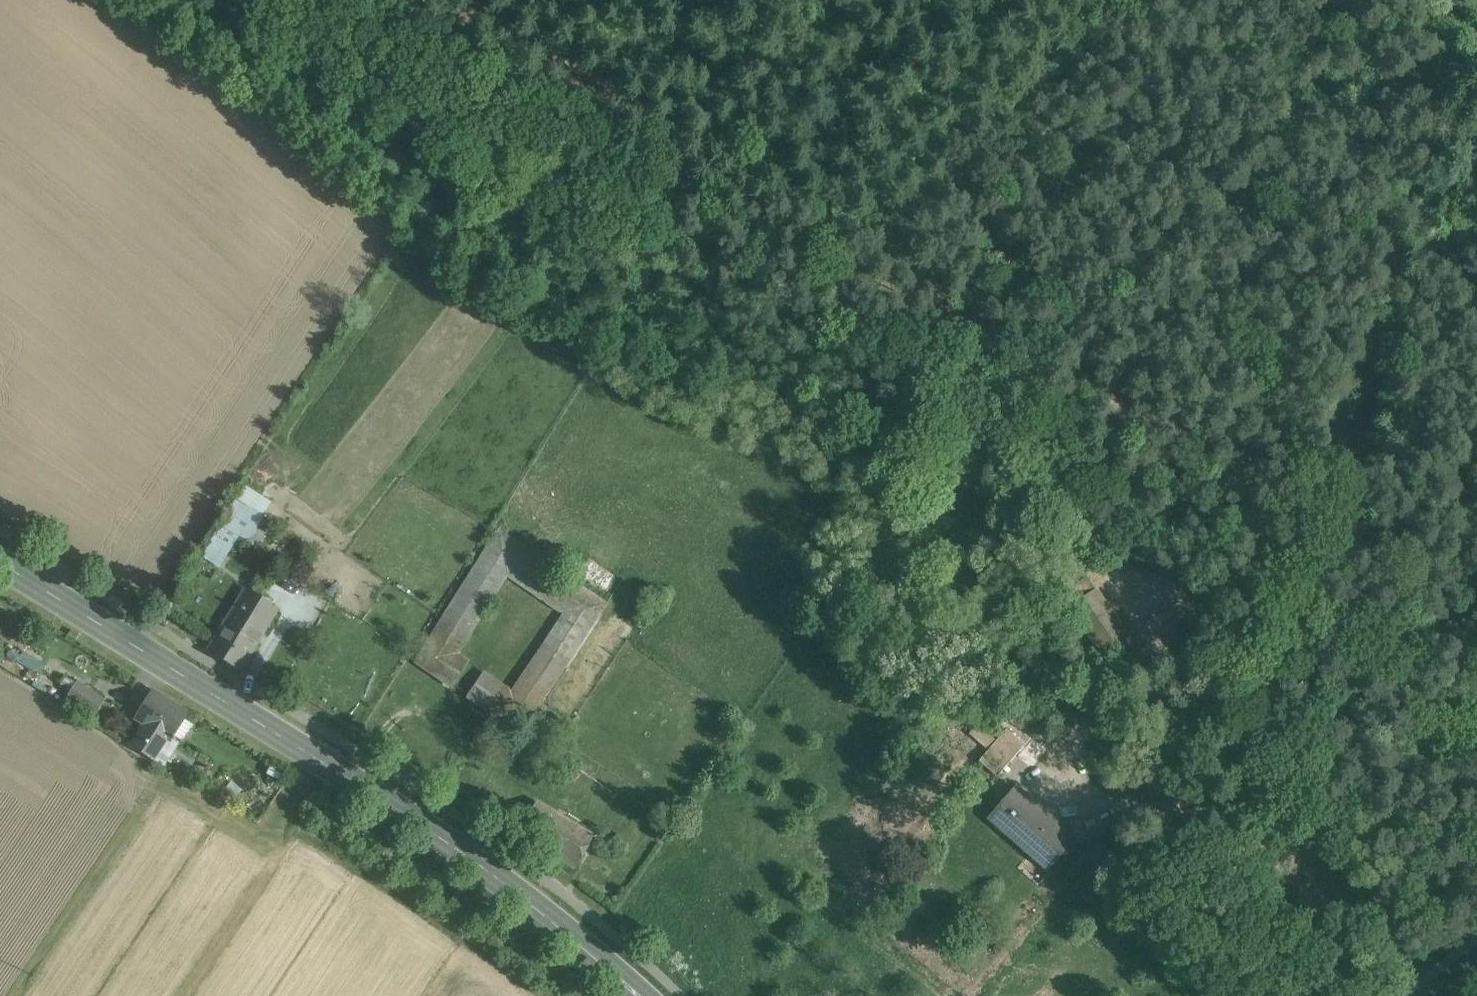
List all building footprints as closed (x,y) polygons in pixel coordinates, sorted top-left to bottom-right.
[(221,523),(240,536),(250,542),(265,518),(236,499),(221,523)] [(221,523),(199,555),(210,562),(221,544),(231,550),(240,536),(221,523)] [(568,613),(513,696),(483,676),(469,696),(500,717),(533,711),(603,606),(500,536),(421,663),(454,686),(467,664),(454,656),(507,571),(568,613)] [(221,544),(210,562),(219,568),(231,550),(221,544)] [(247,590),(228,621),(260,640),(279,609),(247,590)] [(1131,646),(1094,592),(1071,609),(1107,662),(1131,646)] [(241,671),(260,640),(228,621),(209,652),(241,671)] [(105,701),(78,683),(64,704),(92,721),(105,701)] [(189,714),(153,691),(136,718),(147,725),(132,747),(133,747),(132,748),(164,767),(178,744),(172,740),(189,714)] [(1007,731),(979,762),(998,778),(1025,746),(1007,731)] [(1075,841),(1015,789),(990,818),(1049,870),(1075,841)] [(548,851),(566,820),(538,803),(519,834),(548,851)] [(577,868),(594,837),(566,820),(548,851),(577,868)]
